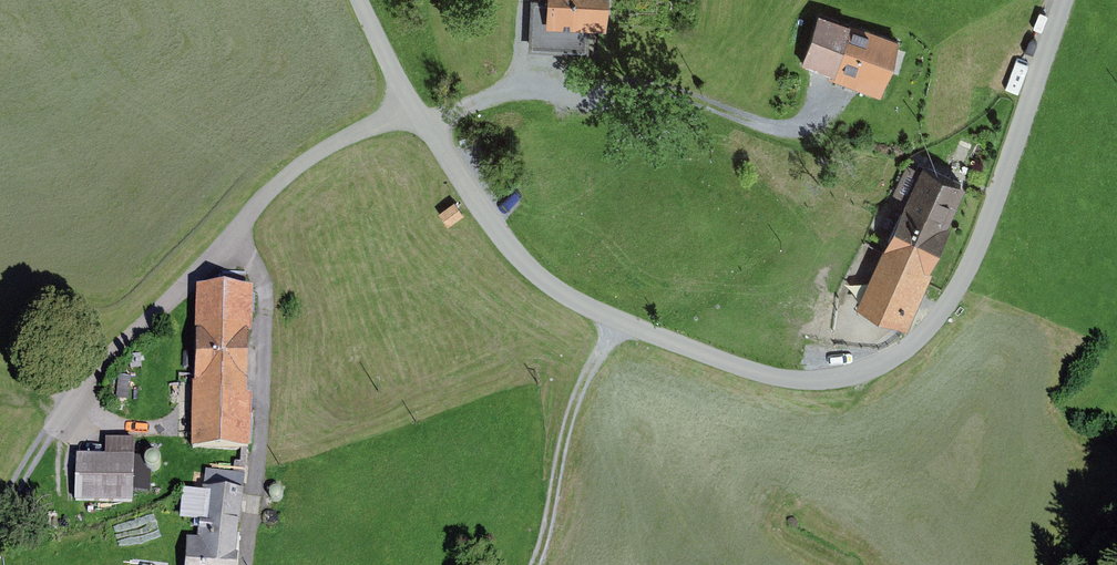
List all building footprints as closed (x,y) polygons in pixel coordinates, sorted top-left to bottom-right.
[(534,56),(588,56),(587,23),(599,22),(599,0),(534,0),(534,56)] [(893,45),(821,20),(804,66),(877,92),(893,45)] [(961,190),(919,171),(859,302),(901,321),(961,190)] [(252,295),(199,294),(194,448),(248,449),(249,401),(244,401),(245,337),(251,337),(252,295)] [(152,456),(131,456),(131,441),(105,440),(105,457),(76,457),(76,499),(130,500),(130,488),(148,489),(148,473),(149,473),(153,473),(156,471),(158,469),(159,466),(159,463),(157,460),(155,458),(152,456)] [(183,490),(181,520),(201,522),(199,545),(187,544),(186,564),(233,564),(240,478),(204,476),(203,491),(183,490)]
